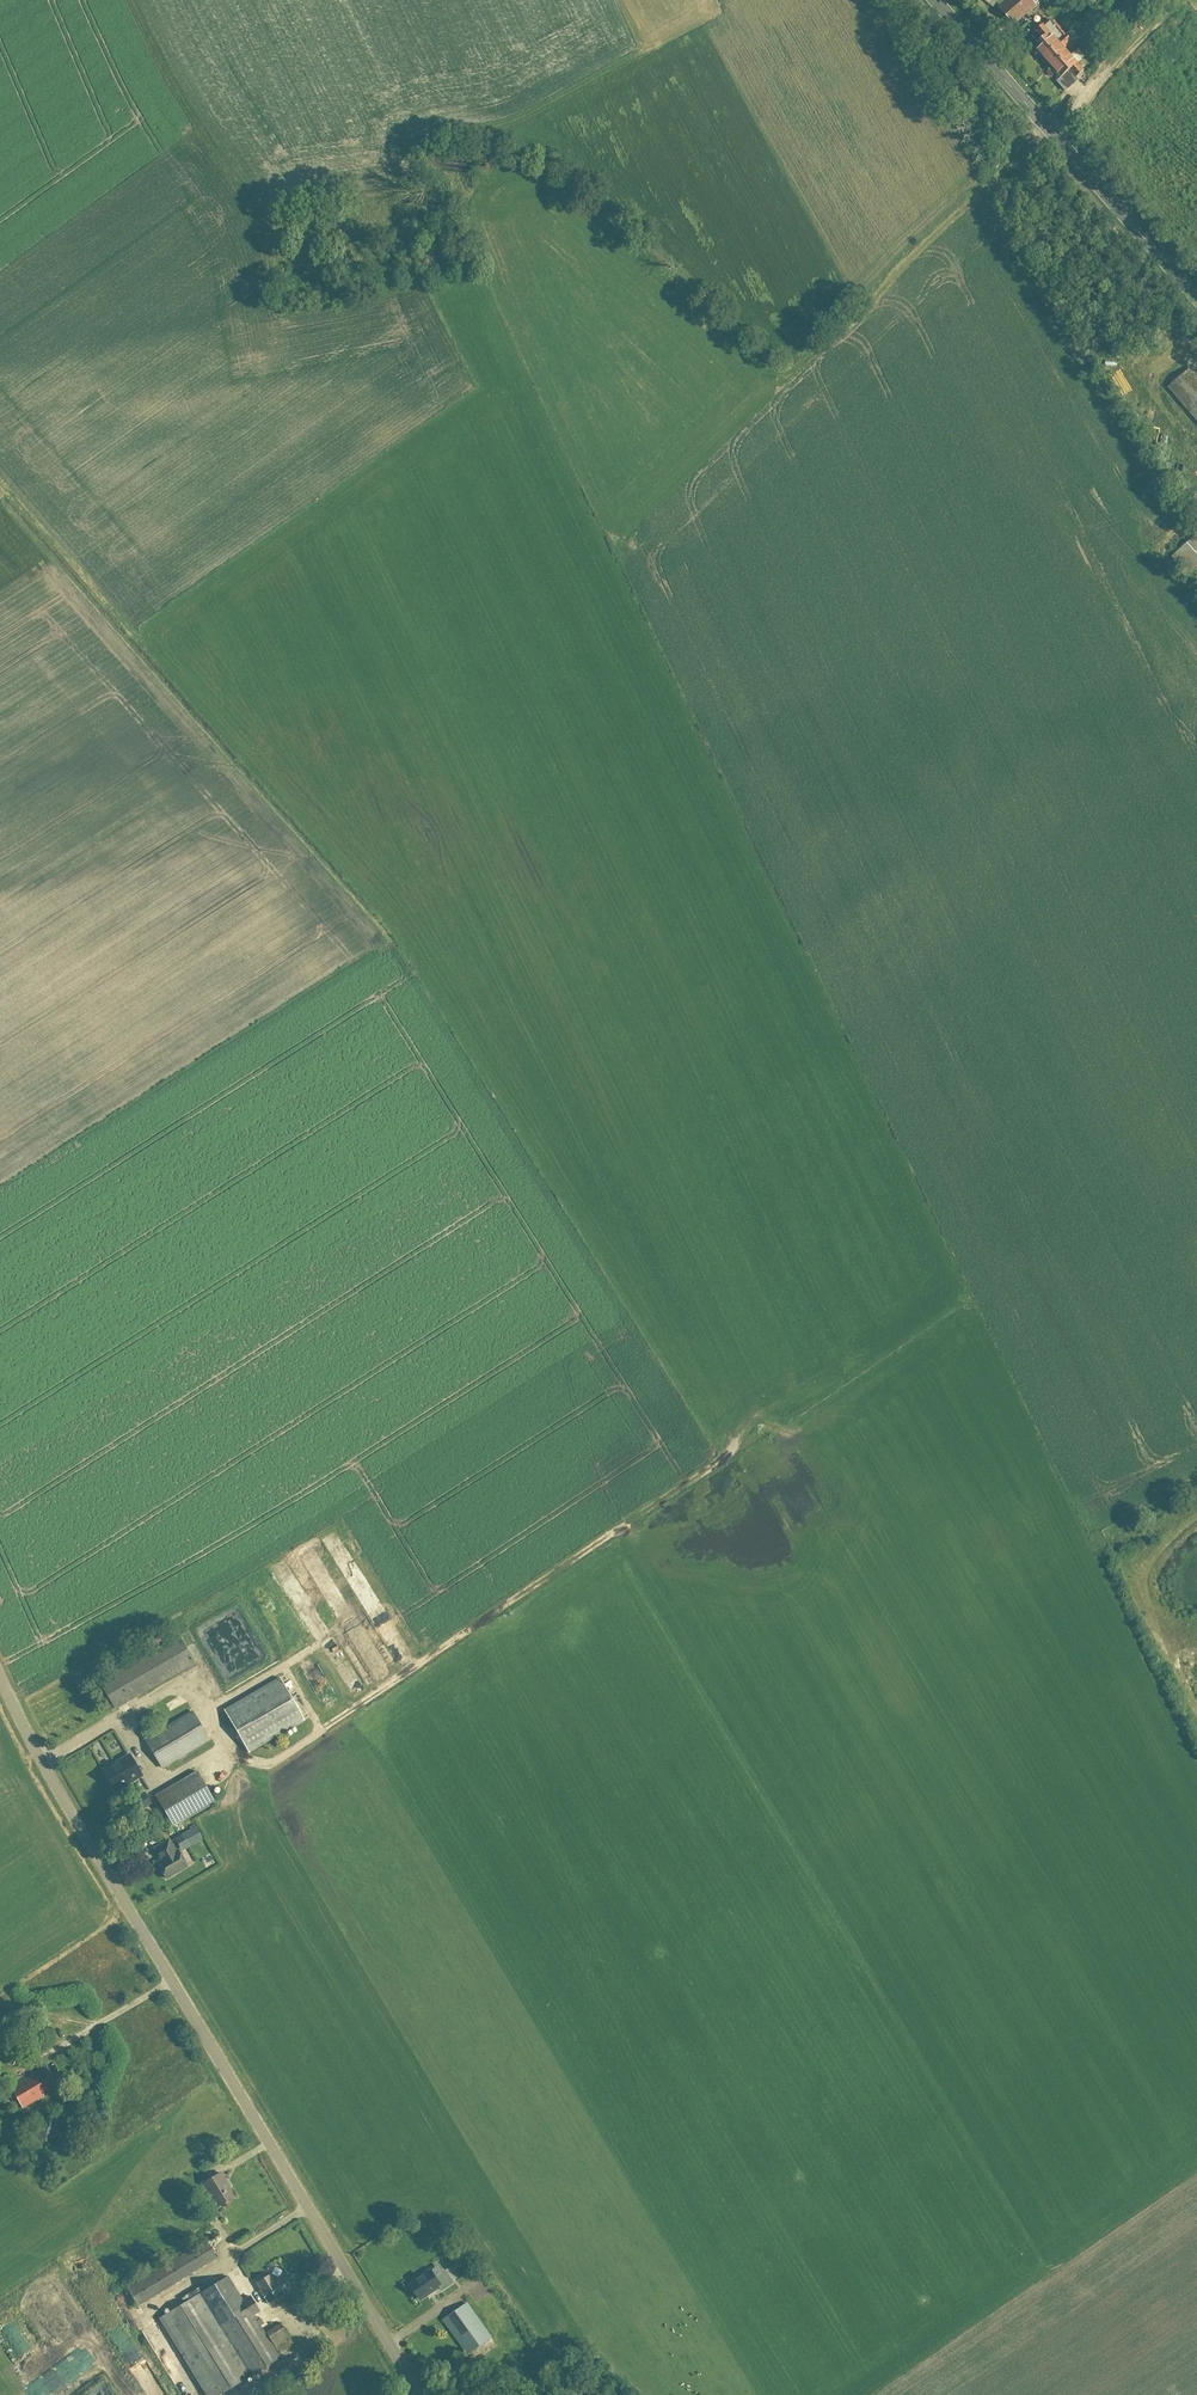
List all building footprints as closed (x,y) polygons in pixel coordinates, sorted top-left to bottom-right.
[(999,11),(1012,26),(1042,0),(1011,0),(999,11)] [(1076,78),(1083,72),(1064,50),(1072,42),(1065,34),(1057,41),(1043,25),(1035,32),(1042,40),(1034,47),(1061,78),(1070,71),(1076,78)] [(1188,372),(1167,390),(1196,426),(1196,382),(1188,372)] [(1188,499),(1196,514),(1196,493),(1188,499)] [(1194,573),(1196,570),(1196,539),(1178,556),(1194,573)] [(336,1533),(326,1539),(340,1561),(349,1555),(336,1533)] [(390,1611),(377,1616),(383,1634),(396,1630),(390,1611)] [(115,1709),(194,1664),(179,1637),(100,1683),(115,1709)] [(249,1753),(304,1719),(279,1678),(224,1711),(249,1753)] [(162,1770),(210,1741),(192,1711),(156,1733),(151,1724),(139,1732),(153,1755),(162,1770)] [(104,1771),(116,1791),(143,1775),(130,1755),(104,1771)] [(173,1828),(216,1803),(197,1771),(154,1796),(173,1828)] [(126,1802),(132,1814),(151,1803),(145,1792),(126,1802)] [(167,1879),(187,1866),(178,1851),(176,1852),(169,1840),(155,1849),(160,1858),(160,1857),(162,1860),(157,1863),(167,1879)] [(23,2109),(58,2088),(45,2067),(10,2088),(23,2109)] [(74,2115),(91,2103),(85,2094),(68,2107),(74,2115)] [(39,2125),(35,2136),(48,2141),(49,2138),(59,2141),(62,2133),(39,2125)] [(221,2173),(203,2184),(217,2208),(234,2198),(225,2184),(226,2183),(221,2173)] [(138,2306),(217,2258),(206,2240),(127,2289),(138,2306)] [(431,2271),(410,2285),(420,2300),(439,2287),(442,2290),(453,2283),(446,2272),(444,2273),(436,2279),(431,2271)] [(271,2274),(257,2284),(261,2291),(260,2291),(264,2298),(268,2304),(276,2299),(276,2300),(293,2289),(284,2276),(276,2282),(271,2274)] [(281,2358),(254,2315),(261,2312),(250,2295),(243,2299),(228,2276),(159,2318),(206,2394),(220,2394),(281,2358)] [(516,2289),(524,2302),(538,2294),(530,2281),(516,2289)] [(467,2303),(443,2320),(468,2355),(491,2338),(467,2303)] [(295,2345),(281,2323),(266,2332),(269,2338),(280,2354),(295,2345)] [(139,2374),(150,2367),(139,2349),(127,2356),(139,2374)] [(478,2391),(460,2370),(451,2376),(466,2394),(473,2394),(478,2391)] [(567,2394),(588,2394),(598,2386),(588,2376),(567,2394)]
